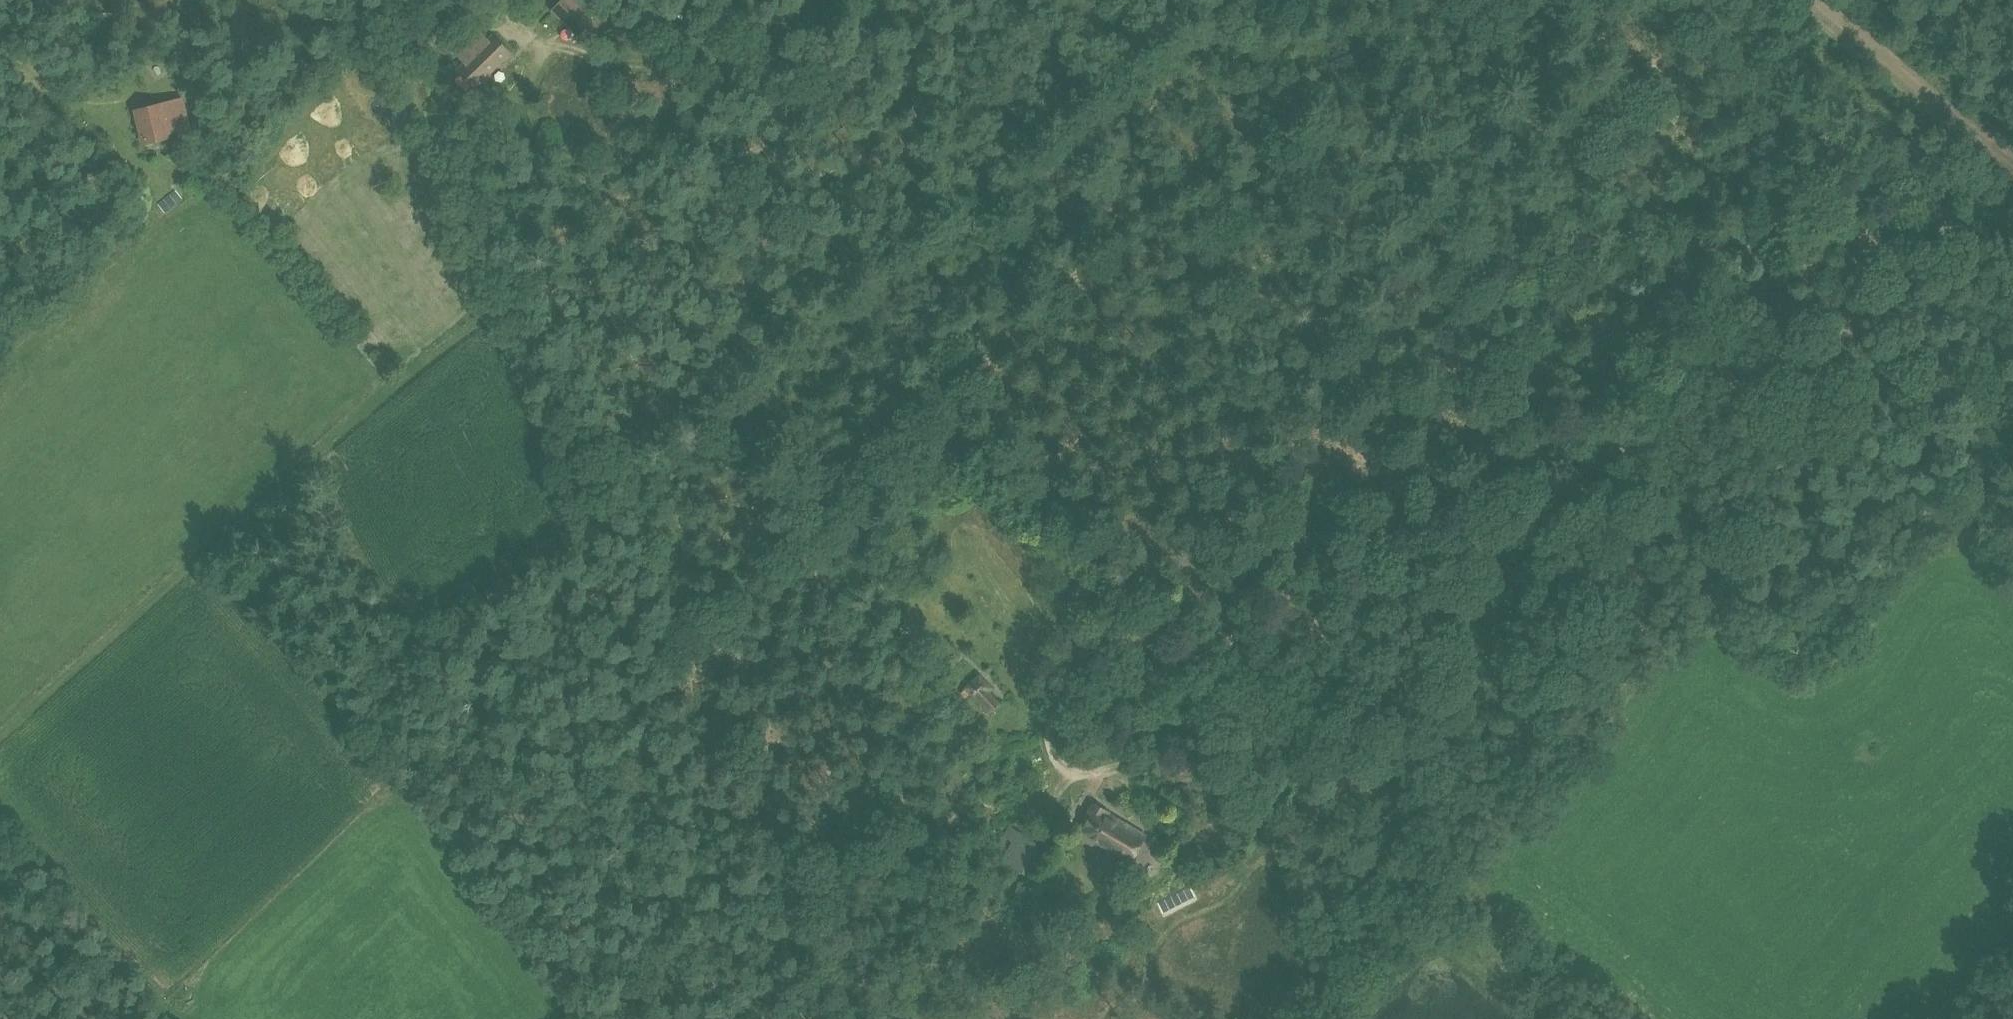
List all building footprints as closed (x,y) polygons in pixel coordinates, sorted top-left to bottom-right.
[(580,40),(596,24),(572,0),(560,0),(550,10),(580,40)] [(459,69),(476,87),(510,53),(493,35),(488,40),(478,30),(454,54),(464,64),(459,69)] [(132,110),(141,146),(172,139),(163,102),(132,110)] [(58,130),(68,146),(75,142),(65,126),(58,130)] [(971,692),(988,712),(999,703),(988,690),(991,687),(980,675),(960,691),(965,697),(971,692)] [(1096,840),(1129,861),(1145,836),(1093,804),(1075,833),(1093,844),(1096,840)] [(1000,857),(1031,878),(1049,852),(1009,825),(1002,835),(1011,841),(1000,857)]
